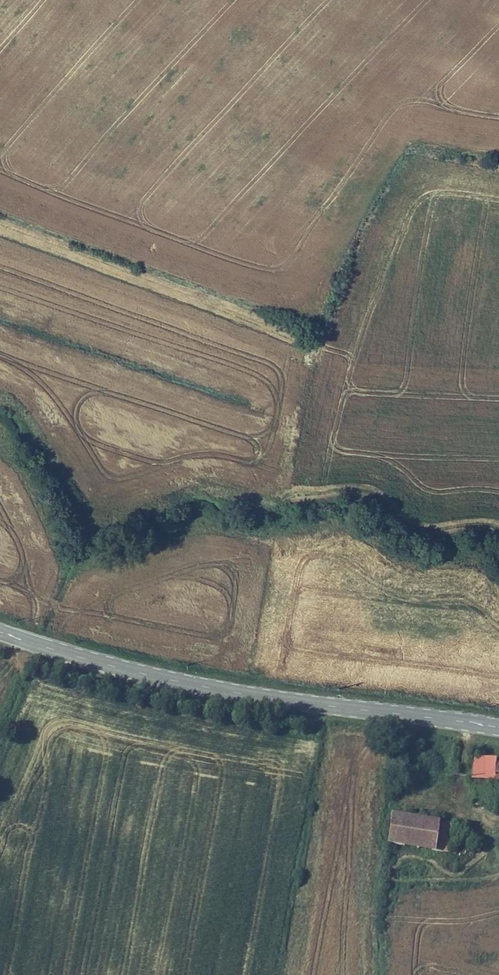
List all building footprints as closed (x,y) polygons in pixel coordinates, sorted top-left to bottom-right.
[(473,781),(498,786),(498,766),(498,765),(498,764),(477,760),(473,781)] [(437,824),(392,817),(387,846),(433,854),(437,824)] [(454,827),(437,824),(433,854),(449,856),(454,827)]
